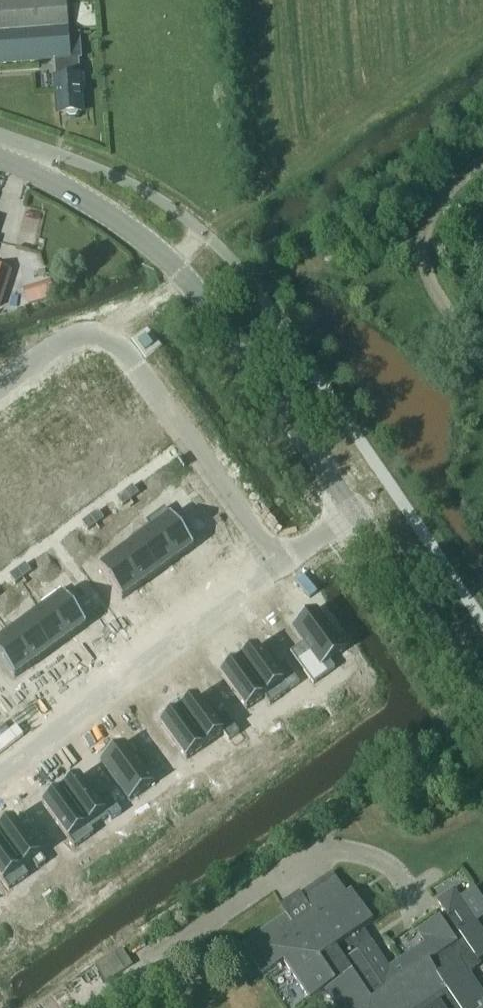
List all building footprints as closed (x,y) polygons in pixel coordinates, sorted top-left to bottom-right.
[(82,113),(80,91),(84,91),(83,75),(80,76),(79,58),(81,58),(80,34),(69,35),(66,0),(13,0),(0,1),(0,64),(54,60),(58,115),(82,113)] [(11,271),(0,267),(0,305),(11,271)] [(29,306),(56,296),(50,279),(23,289),(29,306)] [(131,500),(139,494),(133,486),(125,491),(131,500)] [(123,506),(131,500),(125,491),(117,497),(123,506)] [(98,511),(90,517),(96,525),(104,519),(98,511)] [(171,516),(153,530),(176,561),(194,548),(171,516)] [(96,525),(90,517),(82,523),(88,531),(96,525)] [(153,530),(135,542),(158,574),(176,561),(153,530)] [(135,542),(118,555),(141,587),(158,574),(135,542)] [(118,555),(100,569),(123,600),(141,587),(118,555)] [(26,564),(18,570),(24,578),(32,572),(26,564)] [(15,584),(24,578),(18,570),(9,576),(15,584)] [(64,595),(46,608),(69,639),(87,626),(64,595)] [(46,608),(28,621),(51,652),(69,639),(46,608)] [(316,608),(293,625),(321,664),(345,647),(316,608)] [(28,621),(10,634),(33,665),(51,652),(28,621)] [(0,641),(0,657),(15,678),(33,665),(10,634),(0,641)] [(254,641),(235,655),(262,691),(280,678),(254,641)] [(235,655),(217,668),(243,705),(262,691),(235,655)] [(196,695),(178,709),(204,745),(223,732),(196,695)] [(178,709),(159,722),(186,758),(204,745),(178,709)] [(123,743),(99,760),(128,799),(151,781),(123,743)] [(79,775),(60,789),(87,825),(105,812),(79,775)] [(60,789),(42,802),(68,839),(87,825),(60,789)] [(0,832),(0,838),(24,870),(42,857),(16,821),(0,832)] [(5,884),(24,870),(0,838),(0,877),(5,884)] [(242,944),(263,975),(283,961),(310,1000),(325,990),(337,1007),(482,1007),(482,995),(468,973),(475,969),(472,964),(482,957),(482,930),(477,922),(482,918),(482,900),(475,888),(461,897),(454,888),(437,900),(445,913),(425,927),(428,931),(421,936),(426,943),(390,968),(364,929),(373,923),(351,890),(346,893),(332,872),(298,895),(303,902),(242,944)] [(123,949),(96,966),(106,981),(132,963),(123,949)]
